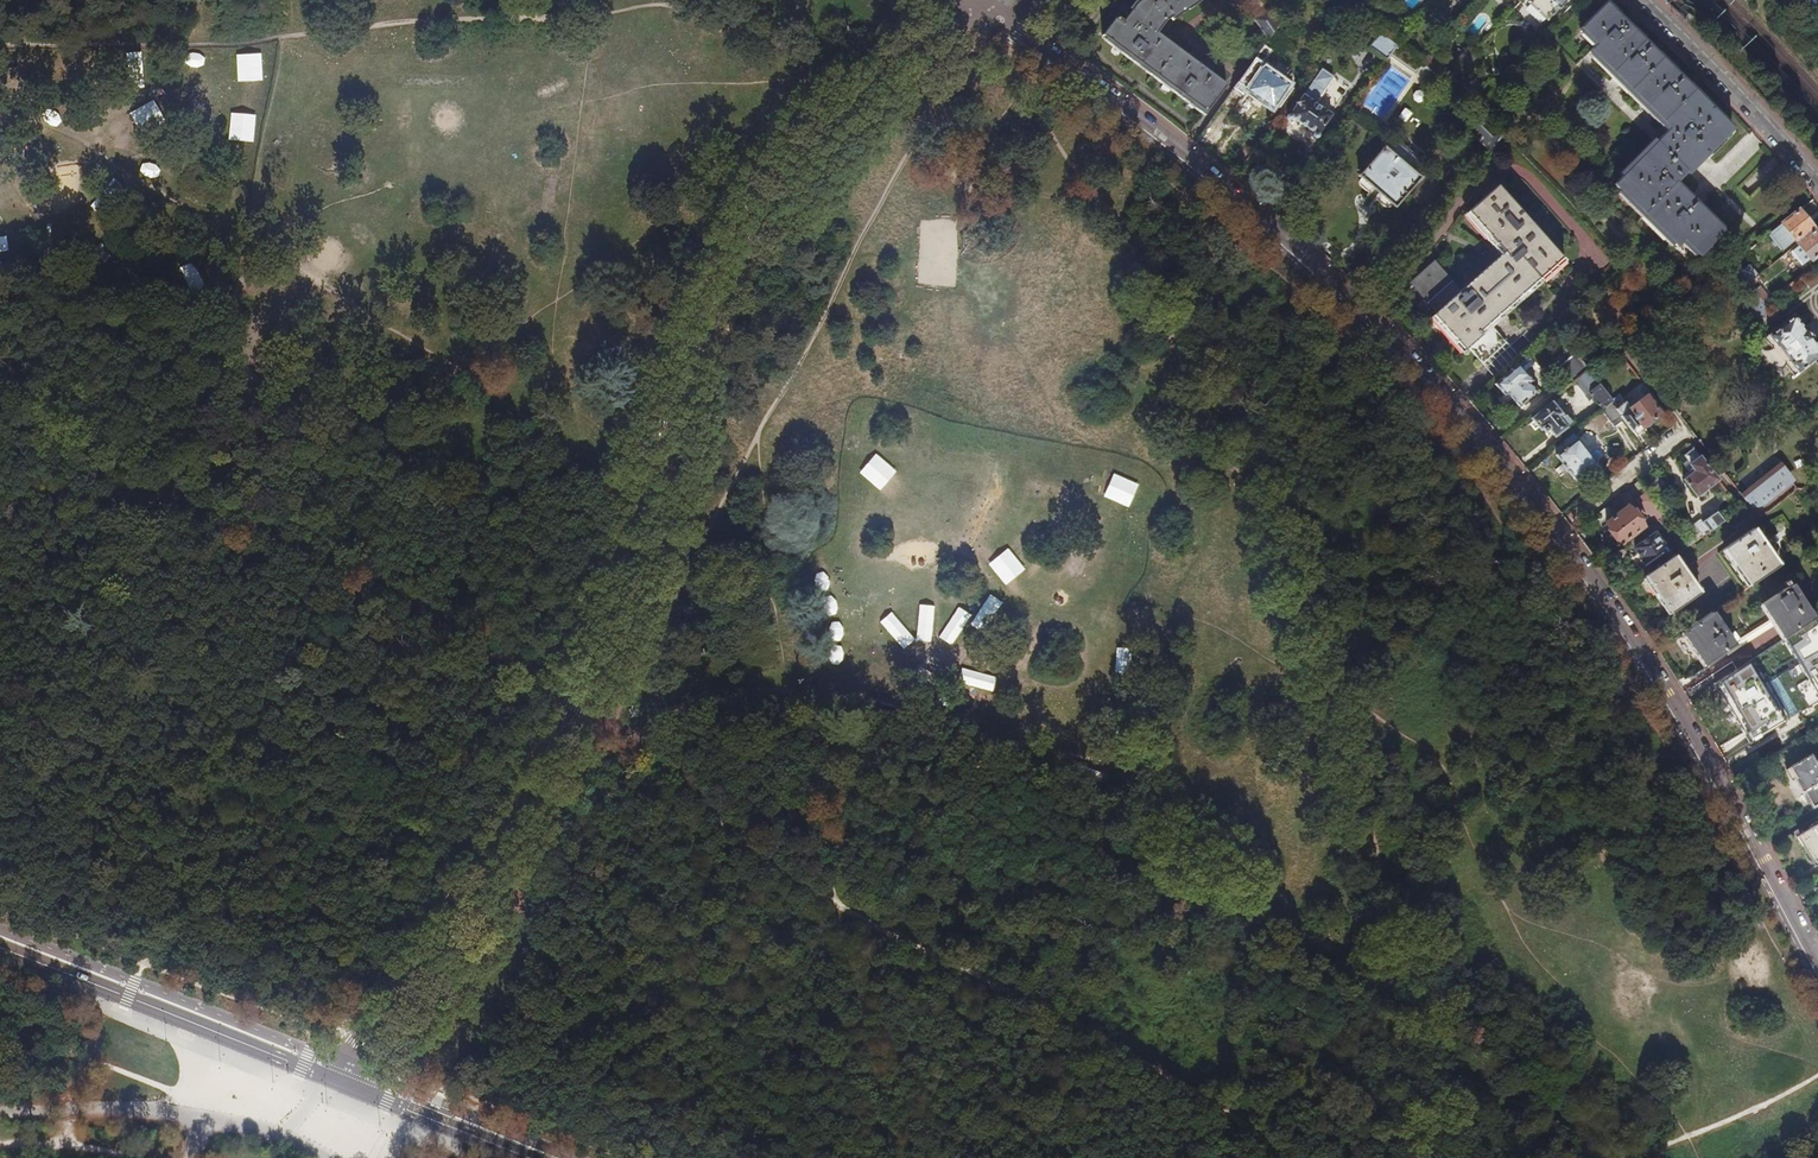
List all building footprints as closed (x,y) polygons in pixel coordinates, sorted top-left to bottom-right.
[(1164,38),(1158,34),(1165,23),(1171,19),(1173,21),(1174,20),(1204,0),(1144,0),(1136,6),(1123,23),(1117,19),(1116,21),(1115,20),(1102,37),(1206,112),(1226,84),(1164,38)] [(1549,20),(1558,10),(1567,0),(1531,0),(1530,1),(1549,20)] [(1802,16),(1806,13),(1810,10),(1803,0),(1794,7),(1802,16)] [(1616,184),(1678,247),(1685,240),(1700,256),(1725,231),(1693,199),(1677,183),(1688,172),(1689,173),(1696,167),(1734,129),(1634,29),(1608,2),(1606,4),(1582,28),(1598,44),(1592,50),(1595,53),(1620,78),(1627,86),(1653,111),(1671,129),(1663,136),(1616,184)] [(1270,10),(1256,19),(1263,29),(1271,40),(1272,38),(1281,25),(1270,10)] [(1348,19),(1354,23),(1358,18),(1352,13),(1348,19)] [(1802,16),(1798,19),(1802,24),(1810,18),(1806,13),(1802,16)] [(1358,18),(1354,23),(1367,32),(1371,26),(1363,21),(1358,18)] [(1158,34),(1164,38),(1175,22),(1174,20),(1173,21),(1171,19),(1165,23),(1158,34)] [(1271,40),(1263,29),(1254,35),(1264,49),(1271,40)] [(1396,45),(1381,34),(1371,47),(1371,48),(1371,50),(1383,59),(1385,58),(1388,60),(1398,46),(1396,45)] [(1264,49),(1236,88),(1246,95),(1249,91),(1274,108),(1277,105),(1281,108),(1292,92),(1288,88),(1290,85),(1266,68),(1265,67),(1265,63),(1266,63),(1267,62),(1273,54),(1273,52),(1273,51),(1272,49),(1277,42),(1272,38),(1271,40),(1264,49)] [(1422,64),(1404,50),(1399,57),(1418,70),(1421,65),(1422,64)] [(36,56),(36,71),(72,72),(72,57),(36,56)] [(1458,72),(1443,59),(1438,65),(1453,78),(1458,72)] [(1333,115),(1330,113),(1317,103),(1327,89),(1328,89),(1336,78),(1325,69),(1305,95),(1291,114),(1289,115),(1288,116),(1288,118),(1289,119),(1290,120),(1291,120),(1292,120),(1293,119),(1295,118),(1316,133),(1315,135),(1315,136),(1315,137),(1316,138),(1317,139),(1318,139),(1320,138),(1320,137),(1320,136),(1320,134),(1320,133),(1333,115)] [(1474,96),(1452,79),(1448,83),(1471,101),(1474,96)] [(1428,118),(1429,107),(1417,106),(1415,117),(1428,118)] [(1399,116),(1406,121),(1412,112),(1406,107),(1399,116)] [(1378,155),(1361,175),(1362,176),(1360,179),(1359,180),(1359,182),(1359,183),(1360,185),(1362,187),(1381,205),(1383,206),(1385,207),(1387,207),(1388,207),(1390,206),(1393,203),(1397,206),(1407,194),(1413,198),(1431,176),(1426,172),(1427,170),(1426,168),(1426,166),(1426,164),(1410,150),(1397,139),(1395,140),(1393,140),(1391,140),(1378,155)] [(160,170),(164,157),(137,148),(133,162),(160,170)] [(85,155),(85,169),(98,169),(98,155),(85,155)] [(77,198),(80,168),(59,165),(56,196),(77,198)] [(1426,300),(1484,365),(1509,343),(1491,322),(1564,258),(1499,185),(1469,212),(1507,255),(1464,293),(1436,261),(1434,262),(1412,282),(1411,283),(1426,300)] [(1795,240),(1813,226),(1800,210),(1782,224),(1771,233),(1784,249),(1795,240)] [(1816,229),(1798,244),(1799,245),(1793,250),(1804,264),(1811,259),(1811,260),(1817,255),(1817,232),(1816,229)] [(1749,284),(1753,280),(1738,259),(1733,263),(1743,276),(1749,284)] [(1744,288),(1749,284),(1743,276),(1733,263),(1723,271),(1732,283),(1737,280),(1744,288)] [(213,264),(209,282),(223,285),(227,267),(213,264)] [(1760,286),(1754,291),(1765,305),(1768,303),(1771,300),(1760,286)] [(1781,302),(1776,296),(1771,300),(1768,303),(1772,309),(1781,302)] [(1683,318),(1675,309),(1665,318),(1672,327),(1683,318)] [(1803,371),(1817,360),(1817,335),(1817,336),(1812,329),(1813,328),(1811,325),(1809,326),(1799,313),(1773,334),(1782,345),(1784,344),(1795,359),(1794,360),(1803,371)] [(1624,341),(1609,354),(1614,360),(1624,352),(1624,341)] [(1778,370),(1787,362),(1772,346),(1763,354),(1778,370)] [(1574,382),(1575,381),(1589,370),(1576,354),(1561,366),(1574,382)] [(1524,360),(1519,364),(1525,371),(1530,367),(1524,360)] [(1519,364),(1496,384),(1506,395),(1509,393),(1520,406),(1538,392),(1537,391),(1531,383),(1534,381),(1525,371),(1519,364)] [(1611,402),(1612,400),(1589,370),(1575,381),(1585,395),(1590,392),(1603,409),(1611,402)] [(1540,389),(1534,381),(1531,383),(1537,391),(1540,389)] [(1625,419),(1637,437),(1646,430),(1644,427),(1662,414),(1655,405),(1659,402),(1647,386),(1640,391),(1645,398),(1631,408),(1621,394),(1612,400),(1611,402),(1625,419)] [(1553,402),(1533,418),(1535,421),(1532,424),(1536,429),(1540,427),(1542,429),(1547,425),(1555,435),(1573,422),(1564,411),(1562,413),(1553,402)] [(1603,409),(1602,409),(1615,427),(1625,419),(1611,402),(1603,409)] [(1578,440),(1573,433),(1560,442),(1566,449),(1558,455),(1576,479),(1584,473),(1589,478),(1602,468),(1579,439),(1578,440)] [(1720,480),(1694,447),(1682,457),(1689,465),(1688,466),(1693,473),(1683,482),(1695,498),(1720,480)] [(1759,476),(1780,463),(1775,455),(1754,468),(1759,476)] [(1783,471),(1746,500),(1748,502),(1750,504),(1752,505),(1754,505),(1756,506),(1759,505),(1760,505),(1763,503),(1773,495),(1792,481),(1783,471)] [(882,504),(884,492),(872,489),(869,502),(882,504)] [(1649,513),(1657,522),(1659,520),(1665,516),(1647,493),(1637,500),(1647,514),(1649,513)] [(1622,543),(1644,526),(1629,506),(1607,523),(1622,543)] [(1689,535),(1683,539),(1688,546),(1725,521),(1718,511),(1700,524),(1698,534),(1692,538),(1689,535)] [(1667,527),(1671,524),(1665,516),(1659,520),(1661,524),(1667,527)] [(1750,586),(1779,566),(1754,528),(1724,548),(1750,586)] [(1020,546),(1019,534),(1005,535),(1006,547),(1020,546)] [(1637,563),(1644,573),(1671,554),(1662,543),(1656,536),(1653,535),(1637,547),(1636,551),(1641,558),(1640,558),(1641,559),(1637,563)] [(174,560),(182,563),(186,553),(178,550),(179,549),(169,545),(163,557),(173,561),(174,560)] [(601,562),(596,554),(589,558),(583,574),(586,583),(595,579),(601,562)] [(1699,593),(1674,556),(1645,576),(1670,614),(1699,593)] [(988,602),(1015,603),(1016,578),(989,577),(988,602)] [(1785,639),(1815,619),(1808,608),(1792,584),(1762,604),(1773,620),(1775,624),(1778,628),(1785,639)] [(918,639),(932,640),(934,603),(920,603),(918,639)] [(953,607),(941,641),(954,646),(967,612),(953,607)] [(1728,636),(1712,612),(1683,632),(1706,665),(1724,653),(1741,641),(1735,632),(1728,636)] [(882,622),(903,649),(914,640),(893,613),(882,622)] [(1815,619),(1785,639),(1817,689),(1817,623),(1815,619)] [(1741,641),(1724,653),(1727,657),(1775,624),(1773,620),(1741,641)] [(1749,663),(1716,681),(1760,757),(1793,738),(1749,663)] [(965,686),(961,700),(989,707),(993,693),(965,686)] [(1744,739),(1727,746),(1738,772),(1755,765),(1744,739)] [(1816,807),(1817,805),(1817,751),(1792,766),(1789,769),(1794,778),(1798,776),(1806,789),(1806,790),(1816,807)] [(1801,834),(1801,836),(1789,843),(1794,852),(1806,845),(1817,864),(1817,824),(1801,834)]
